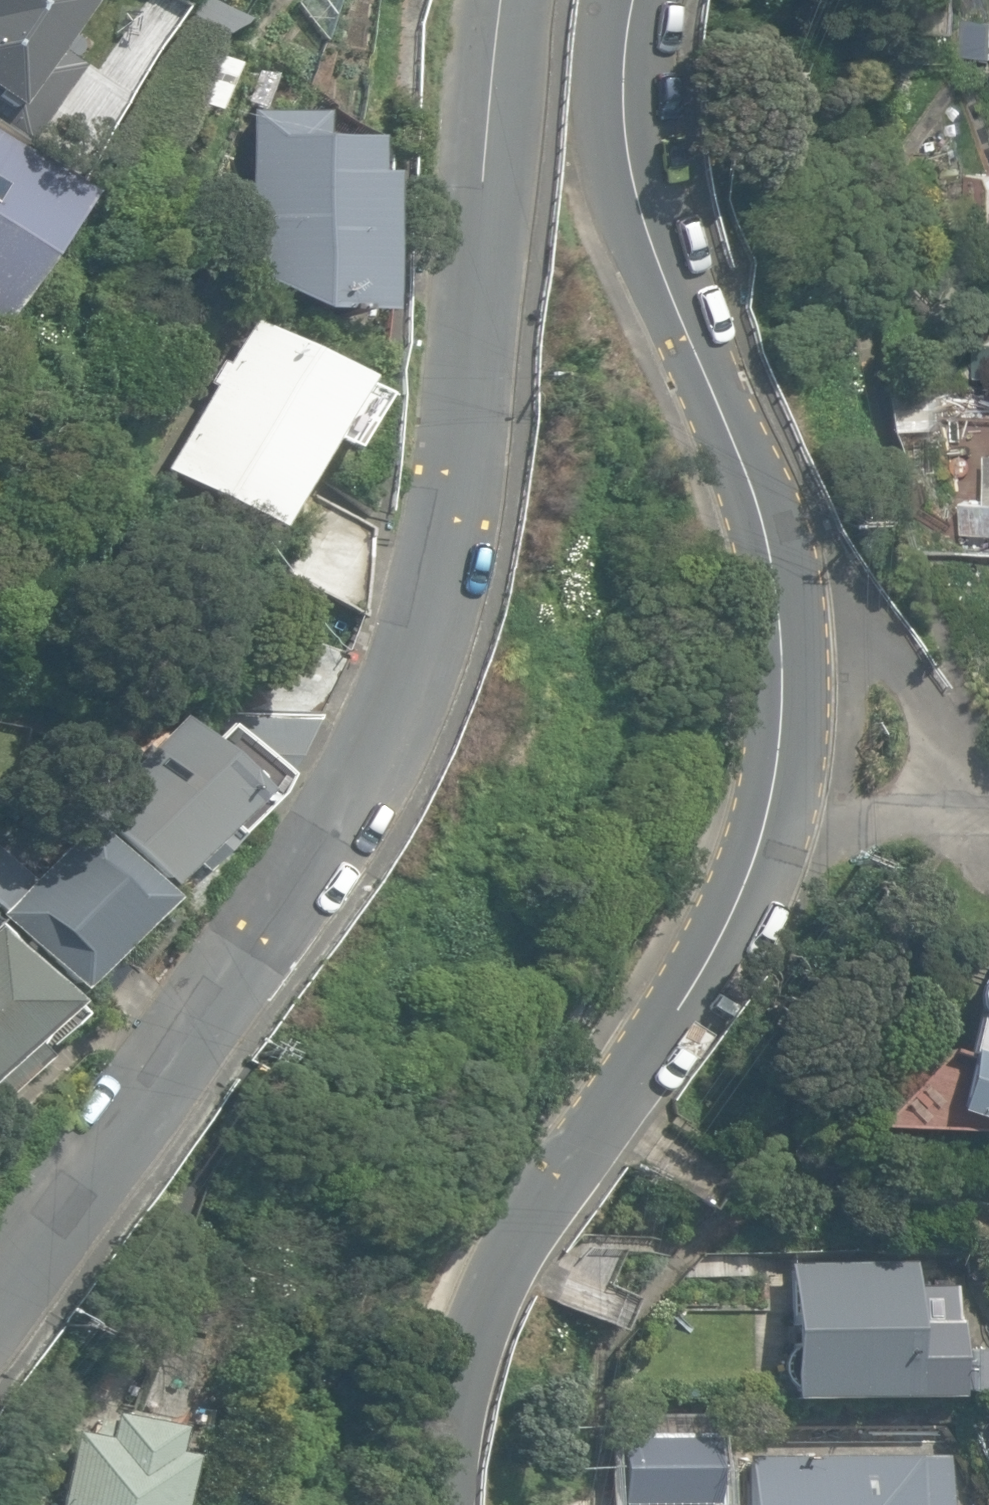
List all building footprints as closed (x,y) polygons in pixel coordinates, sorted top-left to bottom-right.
[(25,144),(66,83),(58,77),(70,58),(55,48),(88,0),(0,0),(0,127),(25,144)] [(988,65),(988,20),(966,19),(965,65),(988,65)] [(184,97),(217,111),(236,65),(204,51),(184,97)] [(243,103),(264,111),(276,79),(255,71),(243,103)] [(306,317),(373,319),(377,178),(364,177),(365,141),(319,140),(320,114),(248,112),(243,275),(306,317)] [(86,194),(0,137),(0,323),(86,194)] [(988,222),(988,175),(969,174),(969,221),(988,222)] [(162,468),(268,529),(318,436),(320,437),(341,449),(369,399),(348,387),(350,383),(245,322),(221,364),(216,361),(203,384),(208,387),(162,468)] [(988,374),(988,337),(980,337),(978,337),(977,374),(988,374)] [(287,567),(359,617),(367,529),(306,491),(287,567)] [(966,499),(965,531),(988,532),(988,499),(966,499)] [(265,681),(322,709),(350,650),(294,622),(265,681)] [(272,801),(314,715),(226,712),(223,731),(208,747),(177,717),(134,760),(90,717),(61,748),(81,768),(65,784),(89,807),(85,811),(164,887),(190,860),(201,871),(270,799),(272,801)] [(64,992),(66,990),(160,899),(85,821),(24,879),(0,853),(0,926),(64,992)] [(31,1056),(27,1052),(42,1038),(34,1030),(33,1029),(58,1004),(0,945),(0,1087),(31,1056)] [(939,1112),(988,1128),(988,960),(939,1112)] [(783,1347),(784,1399),(959,1396),(957,1345),(970,1345),(969,1310),(955,1310),(954,1283),(949,1284),(940,1265),(913,1265),(913,1261),(846,1262),(783,1263),(784,1320),(773,1320),(774,1347),(783,1347)] [(972,1391),(988,1390),(988,1348),(972,1348),(972,1390),(972,1391)] [(185,1455),(169,1451),(174,1427),(108,1410),(105,1420),(93,1417),(89,1433),(72,1429),(53,1504),(172,1504),(185,1455)] [(949,1454),(917,1454),(917,1453),(742,1454),(742,1504),(949,1504),(949,1454)]
